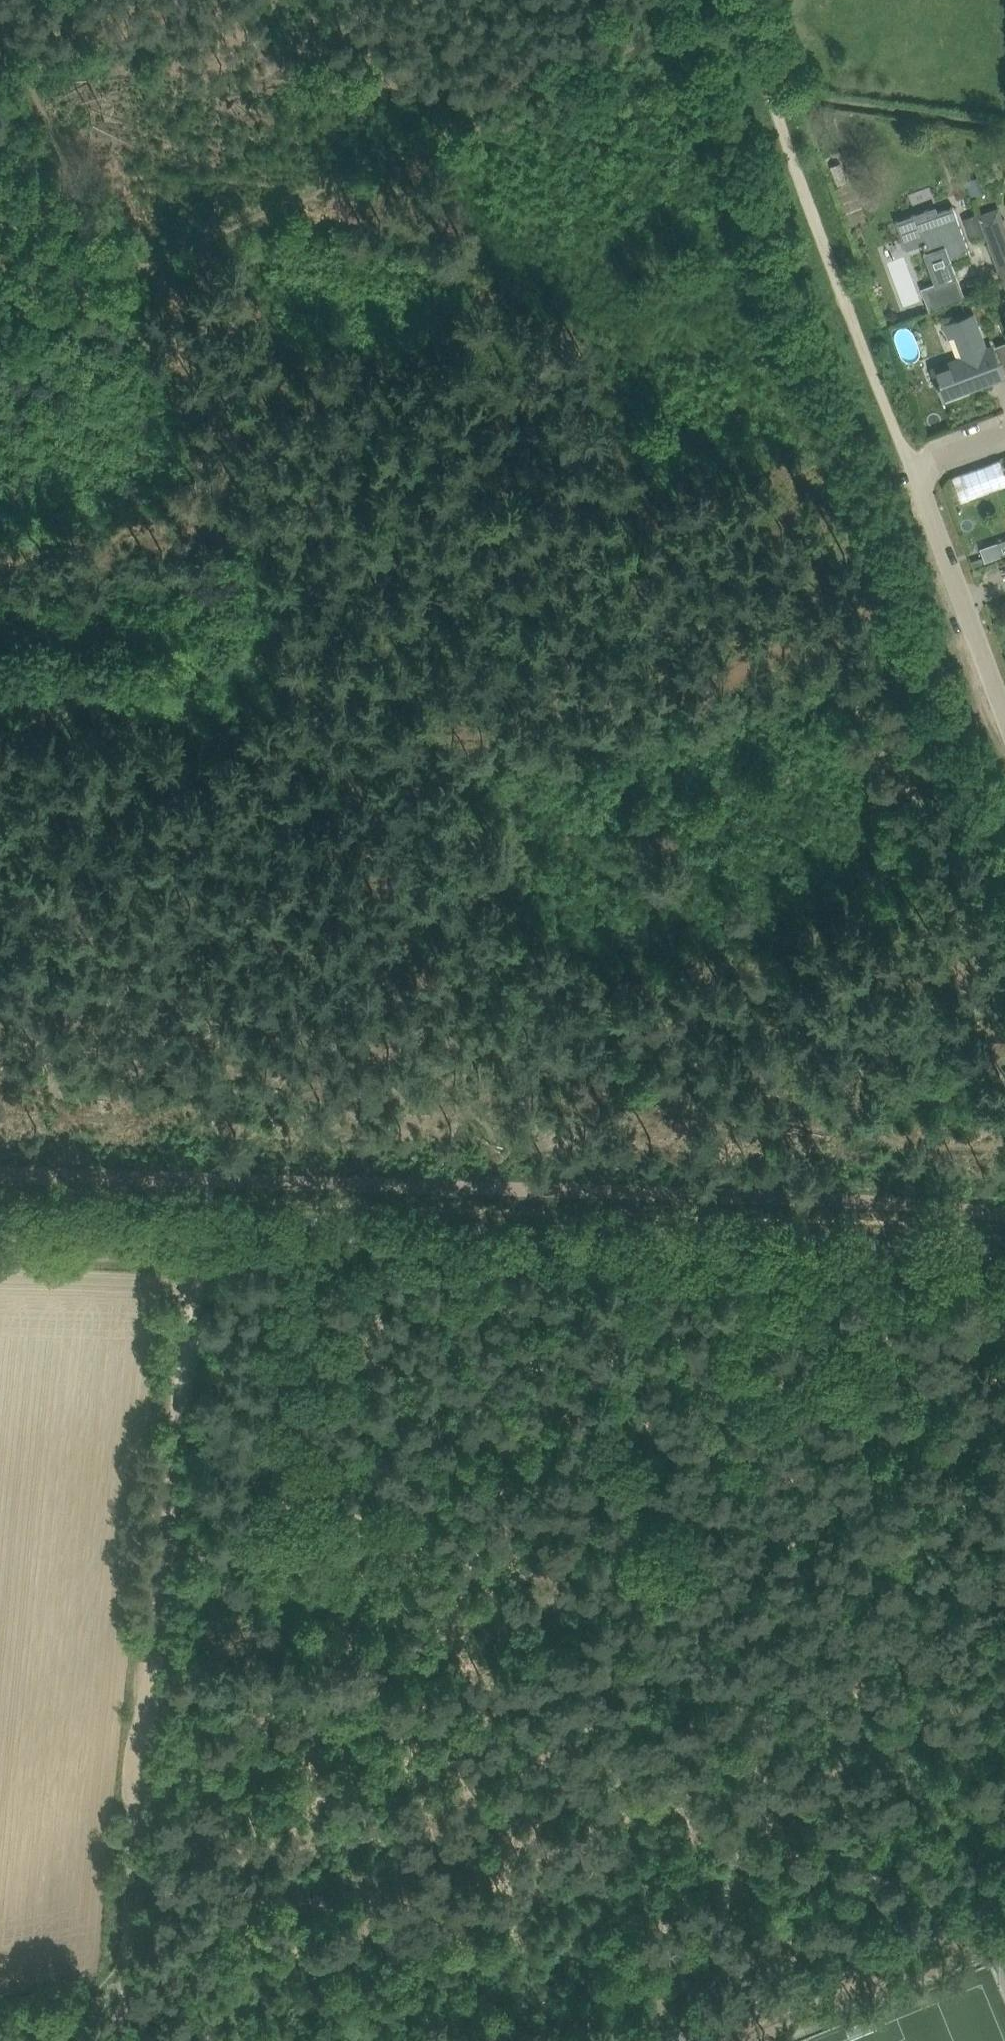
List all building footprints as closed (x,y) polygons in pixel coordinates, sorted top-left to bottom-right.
[(928,208),(895,220),(906,249),(920,244),(936,285),(923,290),(931,310),(965,297),(957,277),(951,259),(970,252),(959,222),(952,205),(931,214),(928,208)] [(978,214),(990,247),(1004,241),(1004,224),(999,207),(978,214)] [(964,219),(972,238),(985,234),(977,214),(964,219)] [(944,398),(970,388),(1003,375),(992,345),(985,348),(972,314),(945,325),(949,338),(954,336),(962,356),(932,368),(944,398)] [(1004,486),(1004,472),(999,457),(952,475),(962,502),(1004,486)] [(1001,557),(1004,556),(1004,541),(996,544),(1001,557)] [(979,550),(984,563),(1001,557),(996,544),(979,550)]
